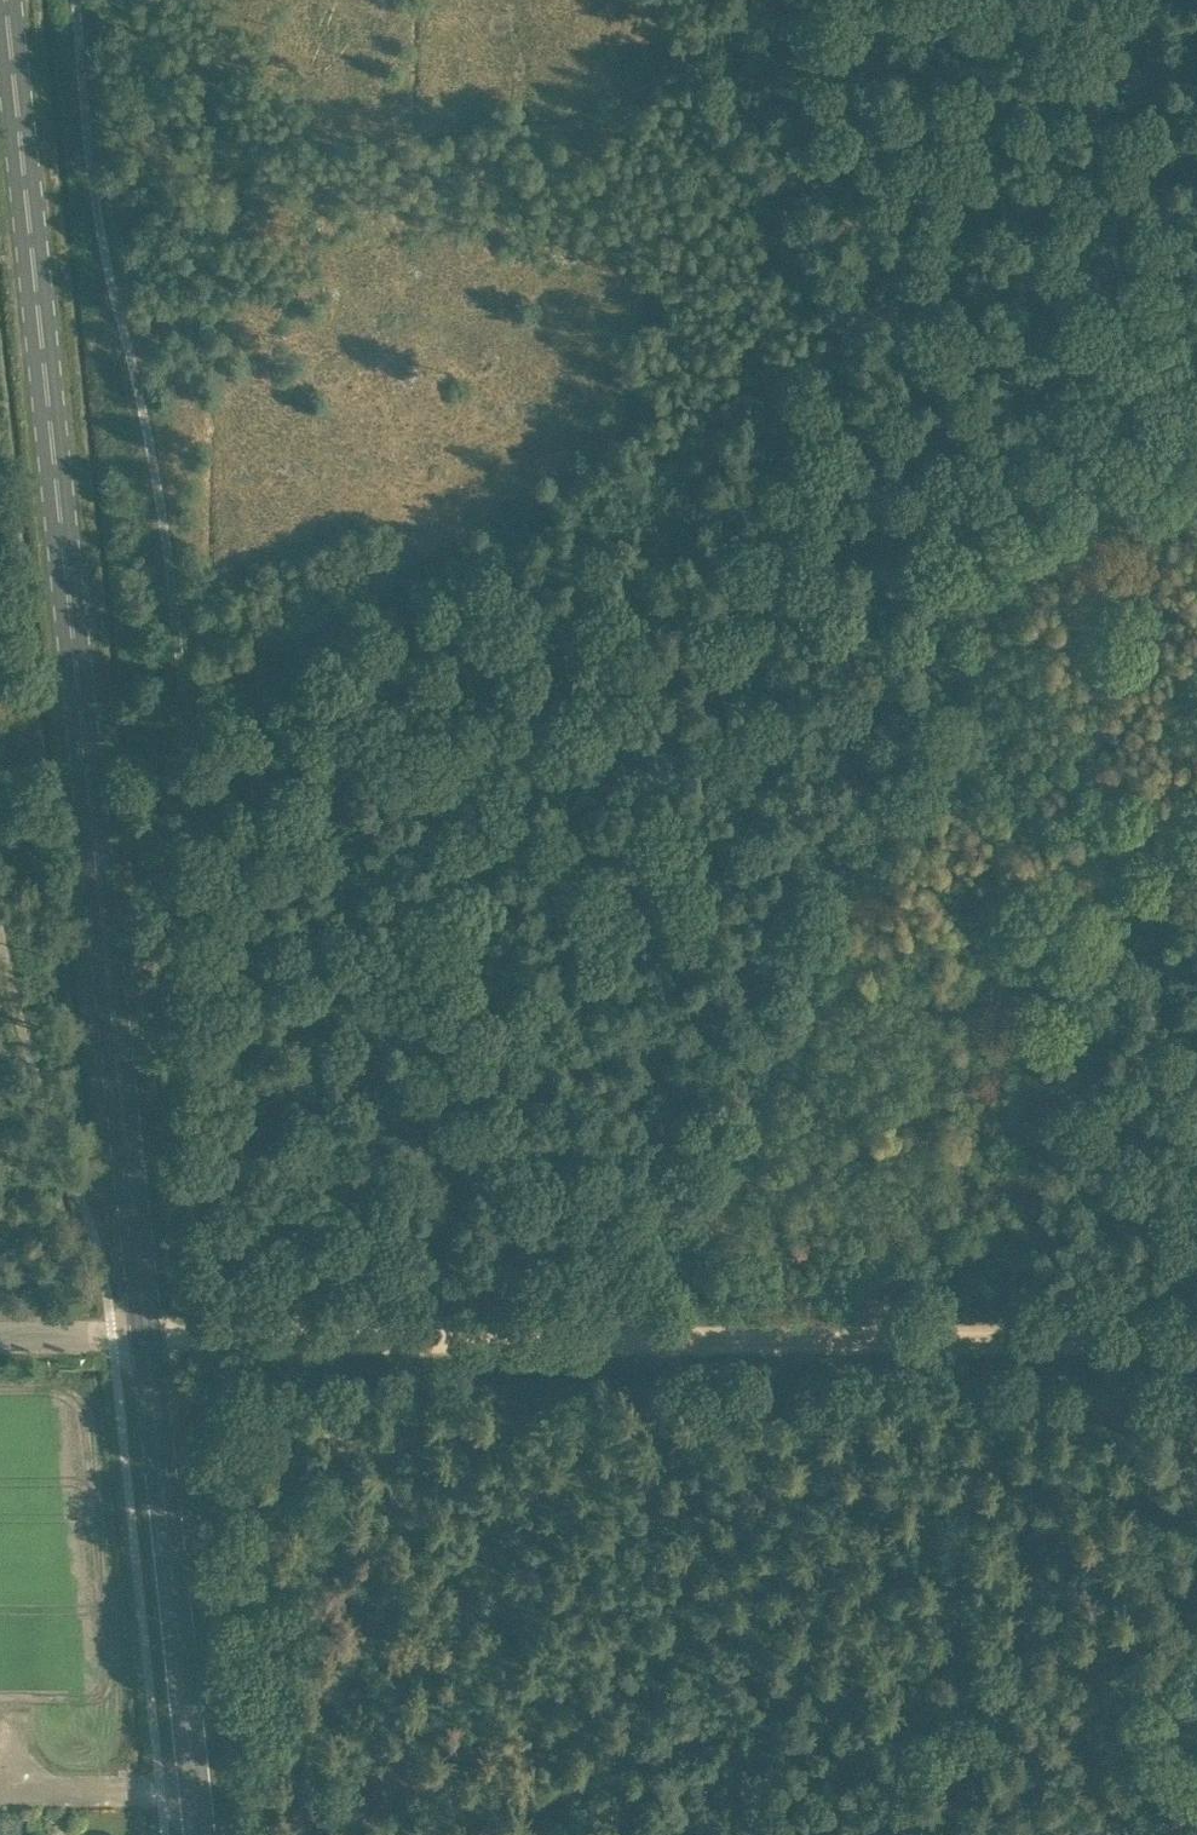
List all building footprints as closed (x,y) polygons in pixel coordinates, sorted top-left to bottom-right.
[(235,1280),(255,1280),(257,1280),(257,1268),(235,1268),(235,1280)]
